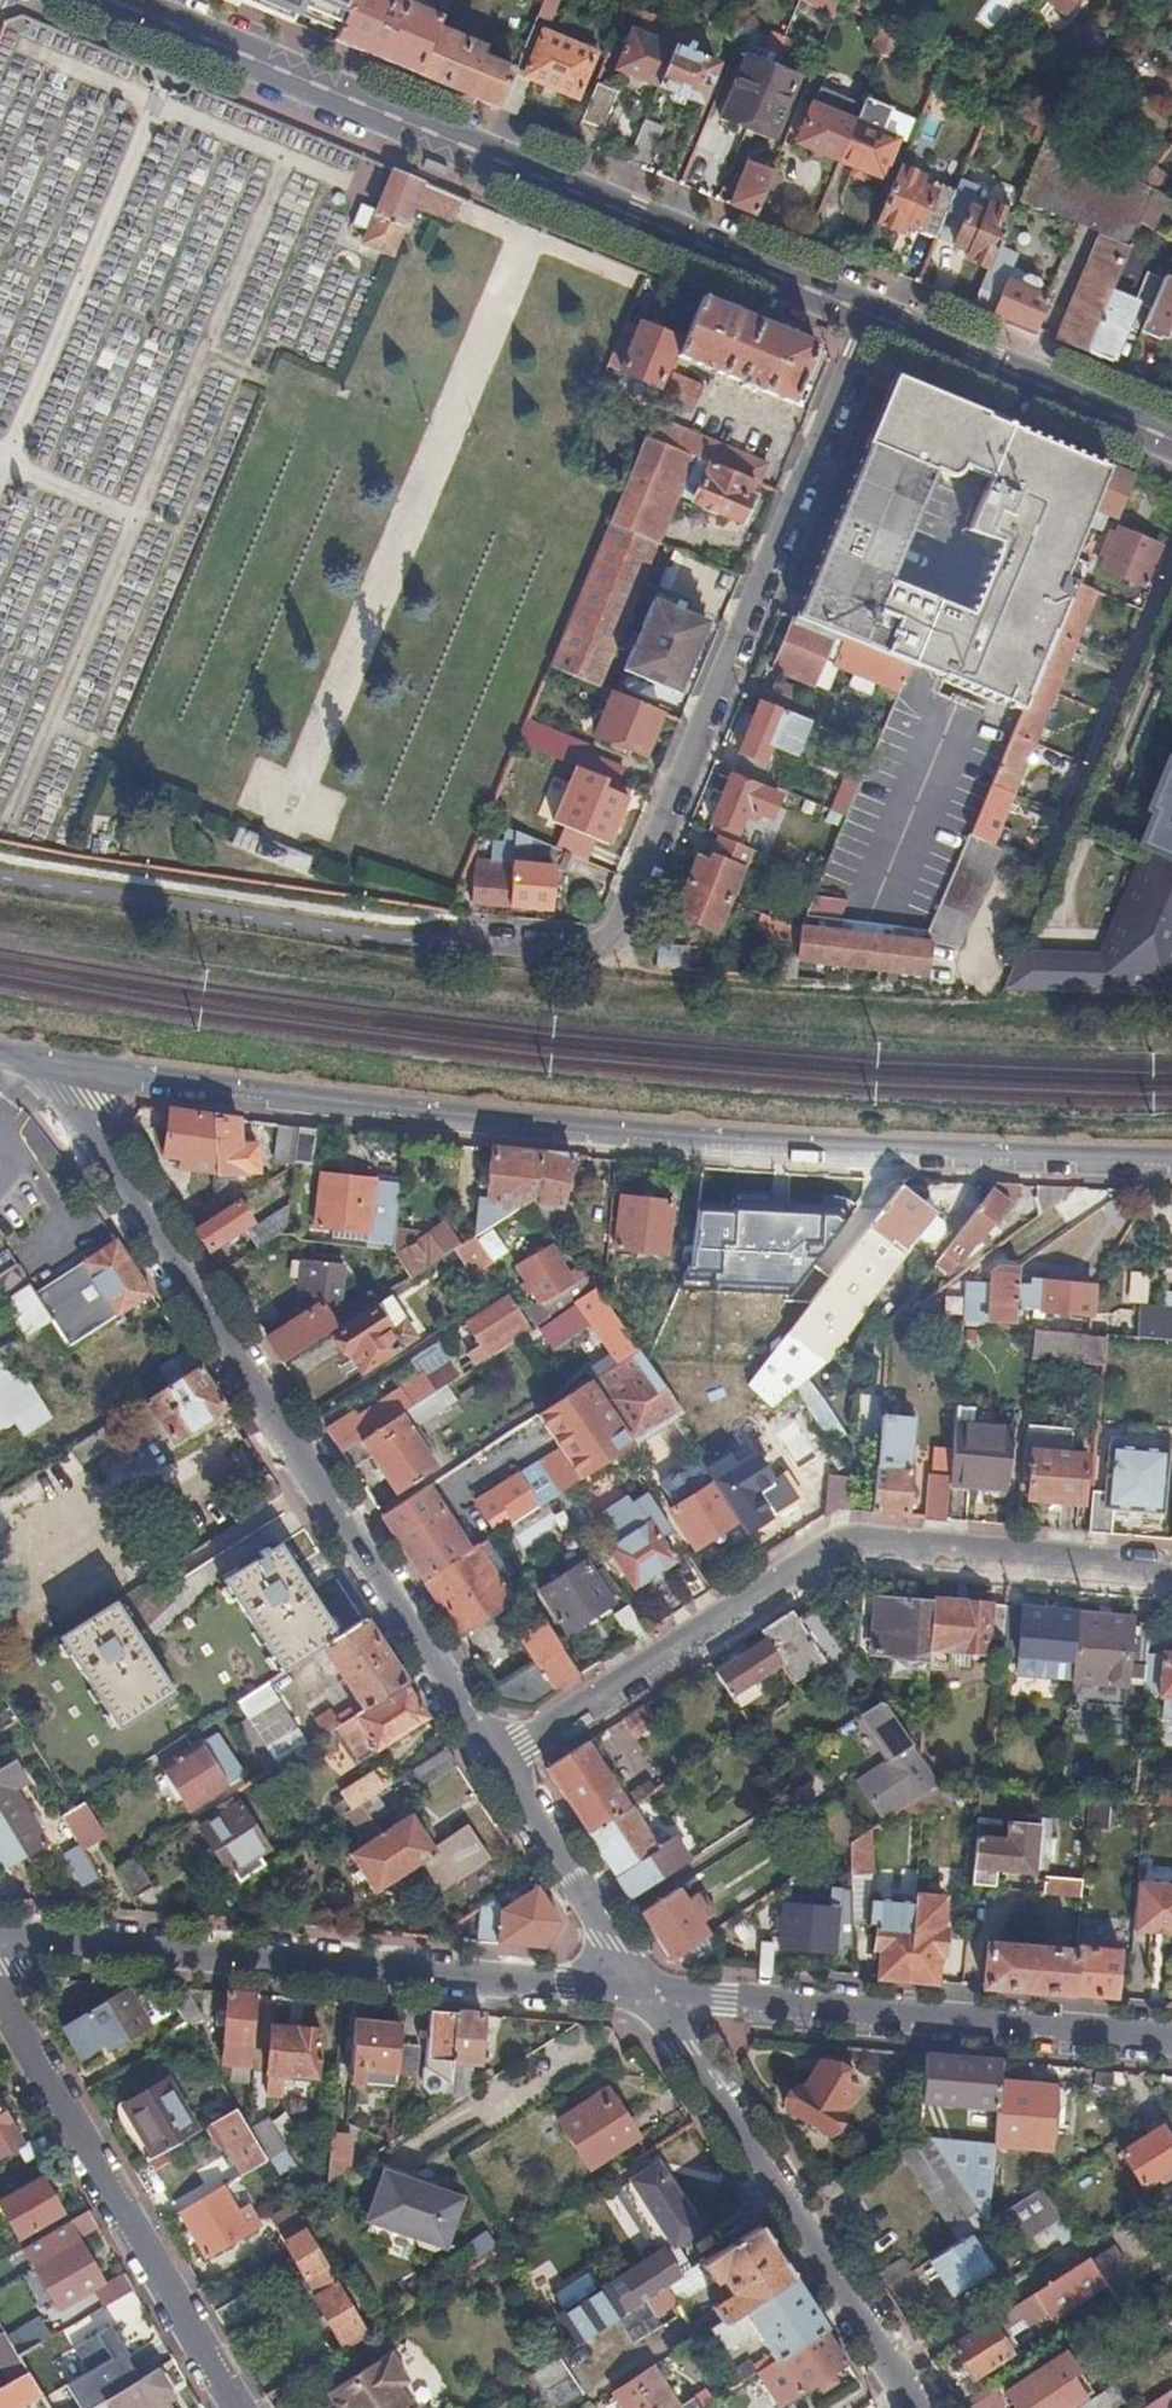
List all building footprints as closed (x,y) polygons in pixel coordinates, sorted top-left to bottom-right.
[(337,41),(354,0),(237,0),(337,41)] [(337,41),(378,58),(418,75),(437,29),(441,19),(395,0),(354,0),(337,41)] [(537,19),(550,24),(560,0),(545,0),(537,19)] [(837,19),(842,5),(834,0),(802,0),(802,1),(837,19)] [(976,15),(993,34),(1021,9),(1013,0),(992,0),(976,15)] [(1081,0),(1042,0),(1066,19),(1081,0)] [(683,32),(693,8),(682,3),(672,27),(683,32)] [(683,32),(660,89),(702,106),(718,68),(704,61),(706,55),(693,50),(698,37),(694,36),(703,12),(693,8),(683,32)] [(618,71),(660,89),(683,32),(672,27),(645,15),(635,35),(632,33),(618,71)] [(437,29),(418,75),(457,91),(500,109),(517,65),(510,63),(508,70),(482,59),(486,49),(437,29)] [(884,58),(893,35),(883,29),(872,53),(884,58)] [(517,65),(500,109),(516,116),(531,81),(578,101),(599,52),(586,46),(584,51),(533,30),(517,65)] [(903,41),(901,40),(893,35),(884,58),(894,62),(903,41)] [(725,116),(750,126),(786,40),(774,36),(768,54),(771,56),(767,67),(748,60),(725,116)] [(786,40),(750,126),(776,137),(799,81),(778,72),(783,60),(790,63),(798,45),(786,40)] [(975,83),(988,66),(981,61),(967,79),(975,83)] [(997,72),(988,66),(975,83),(985,89),(997,72)] [(598,85),(574,140),(595,149),(618,94),(598,85)] [(825,157),(840,163),(863,108),(822,91),(798,146),(814,153),(809,165),(820,170),(825,157)] [(863,108),(840,163),(856,170),(852,182),(862,187),(867,175),(883,181),(899,143),(863,128),(870,110),(863,108)] [(1041,147),(1049,128),(1041,123),(1031,143),(1041,147)] [(645,124),(629,163),(646,170),(662,131),(645,124)] [(1021,204),(1103,236),(1108,224),(1130,233),(1126,245),(1128,246),(1150,192),(1051,132),(1021,204)] [(1142,184),(1155,168),(1144,160),(1130,177),(1142,184)] [(750,166),(733,207),(756,216),(776,168),(769,165),(766,172),(750,166)] [(1166,175),(1155,168),(1142,184),(1153,191),(1166,175)] [(901,170),(878,227),(902,237),(906,226),(938,239),(953,201),(957,193),(901,170)] [(422,186),(384,171),(353,248),(383,259),(387,261),(408,209),(445,224),(447,218),(448,214),(452,204),(420,191),(422,186)] [(985,215),(989,207),(991,201),(976,195),(969,199),(966,207),(985,215)] [(953,201),(938,239),(955,246),(954,249),(969,255),(966,262),(989,272),(993,263),(1012,216),(989,207),(985,215),(966,207),(953,201)] [(1103,236),(1058,342),(1066,345),(1086,354),(1111,293),(1130,249),(1125,247),(1126,245),(1130,233),(1108,224),(1103,236)] [(989,272),(975,307),(1007,321),(1037,333),(1049,303),(1043,301),(1037,298),(1041,288),(1038,283),(1031,280),(1023,282),(1020,290),(1006,284),(1012,270),(993,263),(989,272)] [(1137,305),(1151,312),(1163,283),(1150,277),(1137,305)] [(1142,335),(1160,342),(1162,339),(1167,342),(1171,333),(1171,334),(1171,282),(1166,279),(1163,283),(1151,312),(1142,335)] [(1111,293),(1086,354),(1104,361),(1111,364),(1136,304),(1111,293)] [(793,405),(817,347),(703,299),(679,359),(793,405)] [(658,388),(678,341),(643,325),(622,373),(658,388)] [(701,388),(672,376),(662,400),(691,412),(701,388)] [(1064,580),(1070,565),(1087,524),(1093,510),(1110,468),(1079,456),(1034,436),(958,407),(894,379),(794,622),(890,660),(909,668),(1021,713),(1033,686),(1053,635),(1075,584),(1064,580)] [(753,484),(759,486),(767,465),(654,417),(646,437),(753,484)] [(646,437),(623,494),(610,524),(656,543),(666,547),(687,499),(695,502),(694,504),(741,524),(751,500),(747,499),(753,484),(646,437)] [(1116,520),(1133,478),(1110,468),(1093,510),(1107,517),(1116,520)] [(1102,530),(1107,517),(1093,510),(1087,524),(1102,530)] [(656,543),(610,524),(550,668),(597,688),(631,602),(656,543)] [(1144,588),(1161,549),(1119,531),(1114,542),(1109,540),(1101,557),(1107,559),(1103,570),(1144,588)] [(1075,584),(1081,586),(1086,572),(1070,565),(1064,580),(1075,584)] [(1077,645),(1098,594),(1081,586),(1075,584),(1053,635),(1077,645)] [(624,672),(668,691),(678,695),(706,626),(652,603),(649,610),(624,672)] [(890,660),(794,622),(773,671),(813,687),(824,660),(828,651),(838,655),(834,665),(834,667),(865,679),(868,673),(883,678),(890,660)] [(1033,686),(1055,695),(1077,645),(1053,635),(1033,686)] [(828,651),(824,660),(834,665),(838,655),(828,651)] [(909,668),(890,660),(883,678),(868,673),(865,679),(899,692),(909,668)] [(1012,736),(1035,746),(1055,695),(1033,686),(1021,713),(1012,736)] [(778,687),(769,708),(794,719),(802,698),(778,687)] [(643,756),(662,715),(659,714),(613,695),(596,736),(643,756)] [(769,708),(760,705),(732,771),(763,784),(771,767),(764,764),(770,748),(795,758),(809,725),(794,719),(769,708)] [(528,722),(519,743),(577,769),(618,785),(624,770),(594,757),(590,748),(528,722)] [(991,786),(1014,796),(1035,746),(1012,736),(991,786)] [(846,818),(874,752),(860,746),(831,811),(846,818)] [(1154,817),(1171,774),(1171,765),(1168,763),(1147,814),(1154,817)] [(566,855),(585,862),(595,841),(607,846),(630,791),(618,785),(577,769),(557,814),(560,827),(564,828),(555,850),(566,855)] [(1154,817),(1162,821),(1149,853),(1171,863),(1171,774),(1154,817)] [(730,781),(708,834),(720,839),(742,848),(746,838),(737,834),(743,818),(752,822),(755,814),(770,820),(778,800),(730,781)] [(993,846),(1014,796),(991,786),(970,836),(993,846)] [(1154,817),(1141,849),(1149,853),(1162,821),(1154,817)] [(306,876),(313,860),(238,829),(231,847),(306,876)] [(516,834),(502,829),(501,845),(515,847),(516,834)] [(933,934),(932,945),(960,949),(1001,849),(993,846),(970,836),(929,934),(933,934)] [(696,861),(686,884),(729,902),(750,852),(742,848),(720,839),(708,866),(696,861)] [(514,862),(510,907),(549,910),(552,872),(559,873),(566,855),(555,850),(531,841),(530,861),(531,861),(531,869),(522,868),(522,862),(514,862)] [(472,904),(510,907),(514,862),(515,847),(501,845),(493,845),(491,864),(481,863),(480,876),(474,876),(472,904)] [(1171,866),(1171,863),(1149,853),(1148,855),(1149,856),(1171,866)] [(1154,931),(1158,921),(1171,887),(1171,866),(1149,856),(1123,919),(1154,931)] [(808,875),(815,878),(817,870),(811,868),(808,875)] [(729,902),(686,884),(676,908),(689,914),(686,920),(715,933),(729,902)] [(1158,921),(1171,927),(1171,887),(1158,921)] [(812,900),(804,920),(837,924),(846,904),(812,900)] [(741,924),(793,946),(799,931),(748,909),(741,924)] [(1018,960),(1005,992),(1126,998),(1154,931),(1123,919),(1104,964),(1018,960)] [(1126,998),(1153,999),(1171,999),(1171,927),(1158,921),(1154,931),(1126,998)] [(793,946),(779,980),(795,981),(798,962),(887,972),(886,983),(898,984),(899,973),(927,977),(932,945),(933,934),(929,934),(902,931),(901,942),(800,929),(799,931),(793,946)] [(693,970),(694,949),(661,947),(659,968),(693,970)] [(216,1163),(213,1117),(170,1111),(165,1158),(216,1163)] [(239,1147),(238,1121),(213,1117),(216,1163),(220,1214),(236,1204),(234,1175),(257,1174),(255,1146),(239,1147)] [(295,1165),(296,1162),(300,1128),(280,1125),(276,1162),(295,1165)] [(313,1164),(317,1130),(300,1128),(296,1162),(313,1164)] [(479,1235),(532,1201),(544,1153),(493,1148),(488,1199),(481,1199),(479,1235)] [(561,1207),(569,1179),(574,1156),(544,1153),(532,1201),(561,1207)] [(576,1182),(583,1158),(574,1156),(569,1179),(576,1182)] [(396,1236),(401,1184),(323,1174),(317,1227),(395,1236),(396,1236)] [(897,1241),(908,1250),(935,1213),(900,1187),(870,1228),(894,1246),(897,1241)] [(949,1245),(962,1254),(971,1241),(977,1245),(1010,1201),(992,1188),(949,1245)] [(669,1256),(674,1205),(623,1198),(617,1249),(669,1256)] [(252,1223),(239,1202),(236,1204),(220,1214),(196,1230),(209,1252),(252,1223)] [(835,1215),(698,1206),(692,1265),(680,1288),(791,1291),(847,1223),(835,1215)] [(275,1207),(244,1234),(257,1249),(288,1222),(275,1207)] [(455,1250),(463,1245),(449,1224),(430,1236),(444,1257),(455,1250)] [(816,1423),(831,1412),(822,1398),(808,1381),(828,1362),(866,1310),(866,1309),(908,1250),(897,1241),(894,1246),(870,1228),(750,1387),(770,1406),(773,1409),(796,1392),(816,1423)] [(417,1238),(396,1236),(395,1236),(393,1251),(411,1279),(444,1257),(430,1236),(417,1244),(417,1238)] [(492,1265),(474,1238),(463,1245),(455,1250),(479,1287),(488,1281),(482,1272),(492,1265)] [(152,1295),(117,1240),(35,1294),(36,1296),(53,1321),(70,1348),(152,1295)] [(932,1268),(924,1279),(937,1288),(962,1254),(949,1245),(932,1268)] [(595,1290),(593,1287),(586,1278),(573,1286),(551,1249),(520,1267),(540,1302),(525,1312),(536,1329),(575,1303),(595,1290)] [(282,1362),(359,1313),(351,1303),(342,1300),(345,1266),(304,1261),(301,1281),(310,1283),(309,1292),(311,1295),(319,1307),(293,1323),(267,1340),(282,1362)] [(28,1285),(17,1265),(0,1276),(0,1301),(1,1303),(28,1285)] [(1016,1309),(1092,1316),(1093,1289),(1041,1284),(1041,1286),(1018,1284),(1018,1267),(998,1266),(993,1273),(992,1283),(991,1295),(984,1295),(984,1283),(968,1281),(965,1321),(1015,1325),(1016,1309)] [(604,1302),(606,1277),(597,1275),(593,1287),(595,1290),(604,1302)] [(310,1283),(301,1281),(299,1290),(309,1292),(310,1283)] [(991,1295),(992,1283),(984,1283),(984,1295),(991,1295)] [(36,1296),(35,1294),(28,1285),(1,1303),(8,1314),(36,1296)] [(590,1326),(610,1354),(588,1369),(595,1380),(617,1365),(639,1352),(604,1302),(595,1290),(575,1303),(576,1305),(537,1331),(552,1352),(590,1326)] [(286,1311),(293,1323),(319,1307),(311,1295),(286,1311)] [(25,1339),(53,1321),(36,1296),(8,1314),(25,1339)] [(525,1336),(531,1332),(511,1300),(469,1326),(483,1349),(474,1355),(480,1365),(525,1336)] [(1138,1340),(1171,1342),(1171,1308),(1141,1306),(1138,1340)] [(401,1348),(375,1308),(336,1333),(337,1336),(335,1339),(344,1353),(350,1354),(363,1374),(401,1348)] [(1090,1335),(1036,1330),(1034,1358),(1105,1365),(1107,1336),(1090,1335)] [(462,1376),(440,1342),(410,1362),(421,1381),(431,1398),(462,1376)] [(199,1367),(188,1350),(161,1369),(172,1386),(199,1367)] [(566,1490),(623,1453),(629,1449),(648,1437),(682,1414),(666,1391),(648,1364),(639,1352),(617,1365),(595,1380),(538,1418),(561,1451),(520,1478),(539,1507),(557,1496),(566,1490)] [(199,1367),(172,1386),(147,1402),(174,1442),(226,1409),(199,1367)] [(0,1369),(0,1427),(12,1419),(24,1438),(50,1421),(19,1374),(2,1373),(0,1369)] [(421,1381),(402,1393),(412,1410),(431,1398),(421,1381)] [(347,1420),(327,1432),(342,1455),(412,1410),(402,1393),(350,1425),(347,1420)] [(958,1405),(955,1451),(952,1480),(1007,1485),(1012,1427),(975,1423),(977,1406),(958,1405)] [(412,1410),(342,1455),(353,1472),(373,1460),(396,1497),(437,1471),(408,1426),(419,1419),(412,1410)] [(816,1423),(833,1447),(847,1437),(831,1412),(816,1423)] [(883,1415),(874,1513),(908,1516),(912,1469),(909,1469),(913,1417),(883,1415)] [(113,1443),(104,1430),(73,1450),(82,1463),(113,1443)] [(648,1437),(629,1449),(636,1459),(655,1446),(648,1437)] [(202,1470),(229,1452),(221,1440),(193,1457),(202,1470)] [(1094,1491),(1091,1532),(1112,1534),(1115,1508),(1163,1512),(1168,1451),(1112,1446),(1109,1493),(1094,1491)] [(932,1478),(928,1517),(948,1519),(952,1480),(955,1451),(939,1449),(936,1478),(932,1478)] [(1025,1451),(1021,1497),(1030,1498),(1030,1501),(1084,1505),(1088,1457),(1025,1451)] [(696,1549),(741,1521),(732,1507),(772,1481),(755,1456),(713,1483),(714,1486),(672,1513),(696,1549)] [(281,1495),(269,1476),(225,1506),(237,1524),(281,1495)] [(830,1476),(826,1517),(834,1512),(835,1509),(850,1511),(853,1478),(830,1476)] [(539,1507),(520,1478),(494,1494),(509,1516),(514,1524),(539,1507)] [(384,1518),(425,1581),(477,1547),(473,1541),(465,1546),(429,1489),(384,1518)] [(557,1496),(586,1540),(595,1534),(566,1490),(557,1496)] [(661,1538),(673,1531),(648,1492),(598,1525),(612,1547),(609,1549),(635,1590),(676,1563),(661,1538)] [(490,1540),(492,1538),(503,1531),(498,1523),(500,1521),(497,1516),(501,1514),(505,1519),(509,1516),(494,1494),(469,1510),(462,1507),(456,1511),(467,1530),(476,1524),(482,1533),(485,1532),(490,1540)] [(425,1581),(460,1636),(497,1612),(511,1602),(502,1588),(480,1555),(488,1549),(485,1542),(477,1547),(425,1581)] [(323,1648),(339,1637),(279,1546),(268,1553),(265,1548),(259,1553),(261,1558),(225,1582),(284,1674),(323,1648)] [(609,1599),(619,1592),(604,1567),(593,1574),(586,1564),(543,1594),(569,1634),(613,1604),(609,1599)] [(522,1639),(546,1622),(517,1578),(502,1588),(511,1602),(497,1612),(516,1643),(522,1639)] [(929,1662),(930,1649),(934,1604),(879,1599),(873,1654),(892,1656),(892,1659),(929,1662)] [(1004,1641),(1007,1608),(935,1602),(934,1604),(930,1649),(987,1654),(989,1639),(1004,1641)] [(141,1643),(115,1603),(59,1640),(119,1731),(174,1694),(141,1643)] [(795,1616),(792,1610),(761,1630),(765,1635),(767,1639),(783,1663),(803,1694),(855,1661),(815,1603),(795,1616)] [(633,1642),(646,1633),(629,1606),(616,1616),(633,1642)] [(1076,1662),(1079,1614),(1007,1608),(1004,1641),(1003,1656),(1076,1662)] [(1149,1654),(1152,1624),(1133,1623),(1133,1619),(1079,1614),(1076,1662),(1074,1682),(1128,1686),(1128,1680),(1147,1680),(1149,1654)] [(385,1655),(364,1621),(339,1637),(323,1648),(364,1711),(404,1684),(385,1655)] [(532,1707),(582,1675),(546,1622),(522,1639),(537,1663),(496,1689),(503,1701),(532,1707)] [(765,1635),(761,1630),(751,1636),(754,1642),(765,1635)] [(783,1663),(767,1639),(716,1672),(735,1703),(742,1699),(738,1693),(783,1663)] [(13,1670),(0,1649),(0,1678),(13,1670)] [(1149,1654),(1147,1680),(1145,1696),(1164,1698),(1163,1717),(1171,1718),(1171,1656),(1149,1654)] [(308,1746),(269,1684),(237,1705),(278,1767),(308,1746)] [(427,1719),(404,1684),(364,1711),(354,1717),(377,1752),(427,1719)] [(941,1785),(921,1755),(884,1702),(865,1715),(894,1759),(890,1761),(855,1785),(883,1824),(900,1812),(925,1796),(941,1785)] [(619,1722),(632,1742),(657,1725),(644,1705),(619,1722)] [(325,1736),(341,1726),(330,1711),(316,1721),(325,1736)] [(894,1759),(865,1715),(860,1718),(890,1761),(894,1759)] [(604,1743),(599,1735),(547,1768),(589,1834),(631,1807),(663,1786),(660,1781),(650,1787),(649,1784),(625,1799),(593,1750),(604,1743)] [(199,1743),(161,1767),(190,1812),(227,1787),(213,1764),(224,1756),(213,1737),(201,1745),(199,1743)] [(446,1748),(412,1770),(423,1787),(457,1765),(446,1748)] [(27,1856),(47,1844),(13,1790),(27,1782),(14,1761),(0,1770),(0,1813),(27,1856)] [(373,1795),(400,1778),(391,1763),(340,1795),(350,1810),(359,1804),(373,1795)] [(385,1813),(373,1795),(359,1804),(371,1821),(385,1813)] [(925,1796),(900,1812),(923,1815),(925,1796)] [(233,1873),(239,1882),(263,1866),(258,1856),(270,1849),(255,1826),(255,1825),(248,1815),(241,1803),(235,1806),(232,1801),(224,1806),(222,1802),(216,1806),(221,1815),(201,1830),(230,1875),(233,1873)] [(98,1826),(84,1804),(76,1809),(63,1818),(76,1840),(98,1826)] [(371,1821),(359,1804),(350,1810),(346,1813),(360,1832),(372,1823),(371,1821)] [(835,1806),(814,1819),(837,1854),(850,1844),(858,1840),(835,1806)] [(631,1807),(589,1834),(632,1899),(692,1860),(675,1835),(657,1846),(631,1807)] [(255,1825),(255,1826),(260,1822),(254,1812),(248,1815),(255,1825)] [(27,1856),(0,1813),(0,1859),(6,1869),(27,1856)] [(979,1819),(973,1887),(995,1889),(997,1869),(1036,1872),(1040,1825),(979,1819)] [(883,1948),(881,1977),(909,1980),(916,1902),(870,1898),(873,1876),(869,1832),(858,1840),(850,1844),(852,1910),(853,1924),(867,1924),(867,1926),(879,1926),(877,1947),(883,1948)] [(405,1874),(380,1836),(350,1856),(375,1893),(405,1874)] [(83,1889),(99,1879),(80,1846),(63,1856),(83,1889)] [(150,1886),(134,1859),(116,1871),(131,1898),(150,1886)] [(1046,1877),(1045,1893),(1082,1896),(1083,1880),(1046,1877)] [(1134,1929),(1171,1933),(1171,1886),(1138,1882),(1134,1929)] [(496,1916),(495,1899),(480,1910),(478,1943),(545,1949),(559,1923),(537,1888),(496,1916)] [(681,1889),(642,1914),(672,1959),(675,1959),(711,1935),(704,1924),(718,1914),(703,1891),(688,1900),(681,1889)] [(916,1902),(909,1980),(937,1982),(939,1954),(945,1955),(948,1932),(942,1931),(945,1901),(917,1899),(916,1902)] [(742,1904),(747,1912),(752,1908),(747,1901),(742,1904)] [(782,1946),(854,1953),(853,1924),(852,1910),(787,1904),(782,1946)] [(989,1946),(986,1987),(1017,1989),(1074,1993),(1078,1953),(989,1946)] [(1078,1953),(1074,1993),(1117,1998),(1121,1951),(1078,1948),(1078,1953)] [(165,1987),(184,2019),(198,2010),(186,1989),(165,1987)] [(129,1990),(60,2030),(84,2072),(106,2060),(102,2053),(170,2013),(155,1988),(135,2000),(129,1990)] [(250,2067),(256,1995),(228,1993),(225,2044),(226,2044),(225,2066),(250,2067)] [(425,2068),(451,2085),(452,2069),(457,2013),(430,2011),(425,2068)] [(457,2013),(452,2069),(464,2070),(465,2063),(480,2065),(485,2016),(457,2013)] [(561,2036),(578,2024),(560,2022),(561,2036)] [(174,2041),(191,2031),(186,2023),(168,2033),(174,2041)] [(351,2083),(363,2083),(364,2070),(398,2072),(400,2045),(402,2027),(355,2024),(351,2083)] [(269,2073),(285,2075),(318,2077),(321,2032),(298,2030),(298,2032),(273,2029),(269,2073)] [(398,2072),(398,2076),(417,2077),(420,2046),(400,2045),(398,2072)] [(923,2093),(927,2055),(908,2053),(905,2092),(923,2093)] [(952,2105),(956,2057),(927,2055),(923,2093),(923,2102),(952,2105)] [(1002,2083),(1004,2062),(965,2058),(956,2057),(952,2105),(1000,2109),(1002,2083)] [(829,2132),(858,2082),(822,2061),(806,2089),(801,2087),(788,2108),(829,2132)] [(337,2065),(336,2081),(344,2081),(346,2066),(337,2065)] [(363,2083),(397,2086),(398,2076),(398,2072),(364,2070),(363,2083)] [(284,2083),(285,2075),(269,2073),(268,2082),(284,2083)] [(155,2157),(197,2132),(166,2081),(125,2105),(155,2157)] [(1061,2089),(1002,2083),(1000,2109),(996,2147),(1051,2152),(1054,2115),(1063,2114),(1069,2108),(1070,2101),(1069,2096),(1065,2091),(1061,2089)] [(607,2089),(579,2107),(584,2114),(612,2096),(607,2089)] [(584,2114),(579,2107),(557,2121),(589,2171),(638,2139),(612,2096),(584,2114)] [(236,2109),(245,2124),(248,2104),(235,2106),(236,2109)] [(12,2151),(21,2145),(0,2108),(0,2158),(12,2151)] [(267,2161),(249,2130),(245,2124),(236,2109),(213,2123),(219,2133),(244,2175),(267,2161)] [(267,2161),(268,2163),(287,2150),(268,2119),(249,2130),(267,2161)] [(215,2137),(219,2133),(213,2123),(208,2126),(215,2137)] [(969,2235),(987,2223),(933,2141),(921,2123),(895,2140),(961,2240),(969,2235)] [(1171,2169),(1171,2139),(1163,2125),(1122,2153),(1145,2188),(1161,2177),(1164,2181),(1171,2176),(1171,2169)] [(21,2145),(12,2151),(21,2166),(52,2149),(43,2132),(21,2145)] [(352,2137),(331,2135),(326,2185),(349,2171),(352,2137)] [(987,2223),(990,2221),(996,2147),(933,2141),(987,2223)] [(658,2167),(621,2190),(653,2241),(659,2237),(664,2245),(670,2241),(674,2247),(699,2230),(658,2167)] [(464,2199),(384,2171),(366,2223),(414,2239),(418,2247),(435,2253),(442,2249),(446,2250),(464,2199)] [(0,2221),(6,2218),(18,2237),(61,2212),(42,2179),(0,2202),(0,2220),(0,2221)] [(246,2207),(231,2182),(181,2212),(207,2256),(268,2220),(256,2201),(246,2207)] [(1061,2216),(1042,2187),(1005,2212),(1020,2233),(1033,2224),(1038,2232),(1061,2216)] [(303,2221),(294,2206),(275,2218),(283,2234),(303,2221)] [(88,2211),(24,2248),(35,2267),(78,2242),(74,2238),(96,2226),(88,2211)] [(285,2243),(307,2229),(303,2221),(283,2234),(281,2235),(285,2243)] [(1033,2224),(1020,2233),(1025,2240),(1038,2232),(1033,2224)] [(774,2361),(824,2330),(794,2284),(758,2228),(681,2279),(619,2319),(635,2344),(662,2327),(655,2316),(679,2300),(680,2303),(718,2278),(730,2296),(711,2308),(721,2323),(710,2331),(722,2349),(748,2333),(752,2337),(757,2334),(774,2361)] [(307,2277),(327,2265),(307,2229),(285,2243),(305,2278),(307,2277)] [(483,2233),(464,2246),(473,2260),(493,2247),(483,2233)] [(972,2241),(969,2235),(961,2240),(931,2260),(955,2297),(993,2272),(980,2252),(985,2249),(977,2237),(972,2241)] [(78,2242),(35,2267),(59,2309),(102,2283),(78,2242)] [(9,2257),(4,2247),(0,2250),(0,2262),(9,2257)] [(579,2344),(619,2319),(681,2279),(662,2251),(562,2316),(579,2344)] [(1110,2251),(1092,2263),(1105,2283),(1122,2308),(1141,2296),(1110,2251)] [(1092,2263),(1089,2258),(954,2347),(974,2379),(1012,2354),(1010,2351),(1004,2342),(1012,2336),(1047,2313),(1051,2319),(1081,2298),(1105,2283),(1092,2263)] [(345,2350),(369,2334),(327,2265),(307,2277),(317,2295),(314,2298),(345,2350)] [(98,2291),(106,2306),(133,2290),(125,2275),(98,2291)] [(1081,2298),(1098,2324),(1122,2308),(1105,2283),(1081,2298)] [(830,2375),(846,2364),(824,2330),(774,2361),(757,2372),(781,2407),(818,2383),(824,2391),(836,2384),(830,2375)] [(11,2383),(27,2374),(18,2356),(4,2331),(0,2334),(0,2365),(11,2383)] [(1004,2342),(1010,2351),(1018,2345),(1012,2336),(1004,2342)] [(133,2363),(142,2379),(156,2370),(173,2360),(164,2343),(133,2363)] [(40,2396),(47,2407),(93,2407),(104,2401),(117,2393),(110,2381),(75,2403),(40,2344),(18,2356),(27,2374),(40,2396)] [(400,2387),(409,2381),(390,2352),(345,2382),(362,2407),(413,2407),(400,2387)] [(1006,2391),(1017,2407),(1071,2407),(1094,2393),(1066,2352),(1006,2391)] [(531,2375),(553,2407),(560,2407),(580,2395),(558,2358),(531,2375)] [(739,2385),(757,2372),(749,2361),(731,2373),(739,2385)] [(653,2367),(613,2394),(622,2407),(679,2407),(653,2367)] [(117,2393),(104,2401),(108,2407),(155,2407),(161,2405),(157,2398),(169,2391),(156,2370),(142,2379),(117,2393)] [(0,2389),(0,2407),(18,2407),(40,2396),(27,2374),(11,2383),(0,2389)] [(345,2382),(328,2394),(337,2407),(362,2407),(345,2382)] [(1080,2407),(1104,2407),(1119,2398),(1112,2387),(1080,2407)] [(968,2407),(1004,2407),(1005,2404),(996,2390),(968,2407)] [(1145,2407),(1171,2407),(1171,2390),(1145,2407)] [(713,2401),(706,2391),(679,2407),(702,2407),(713,2401)]
